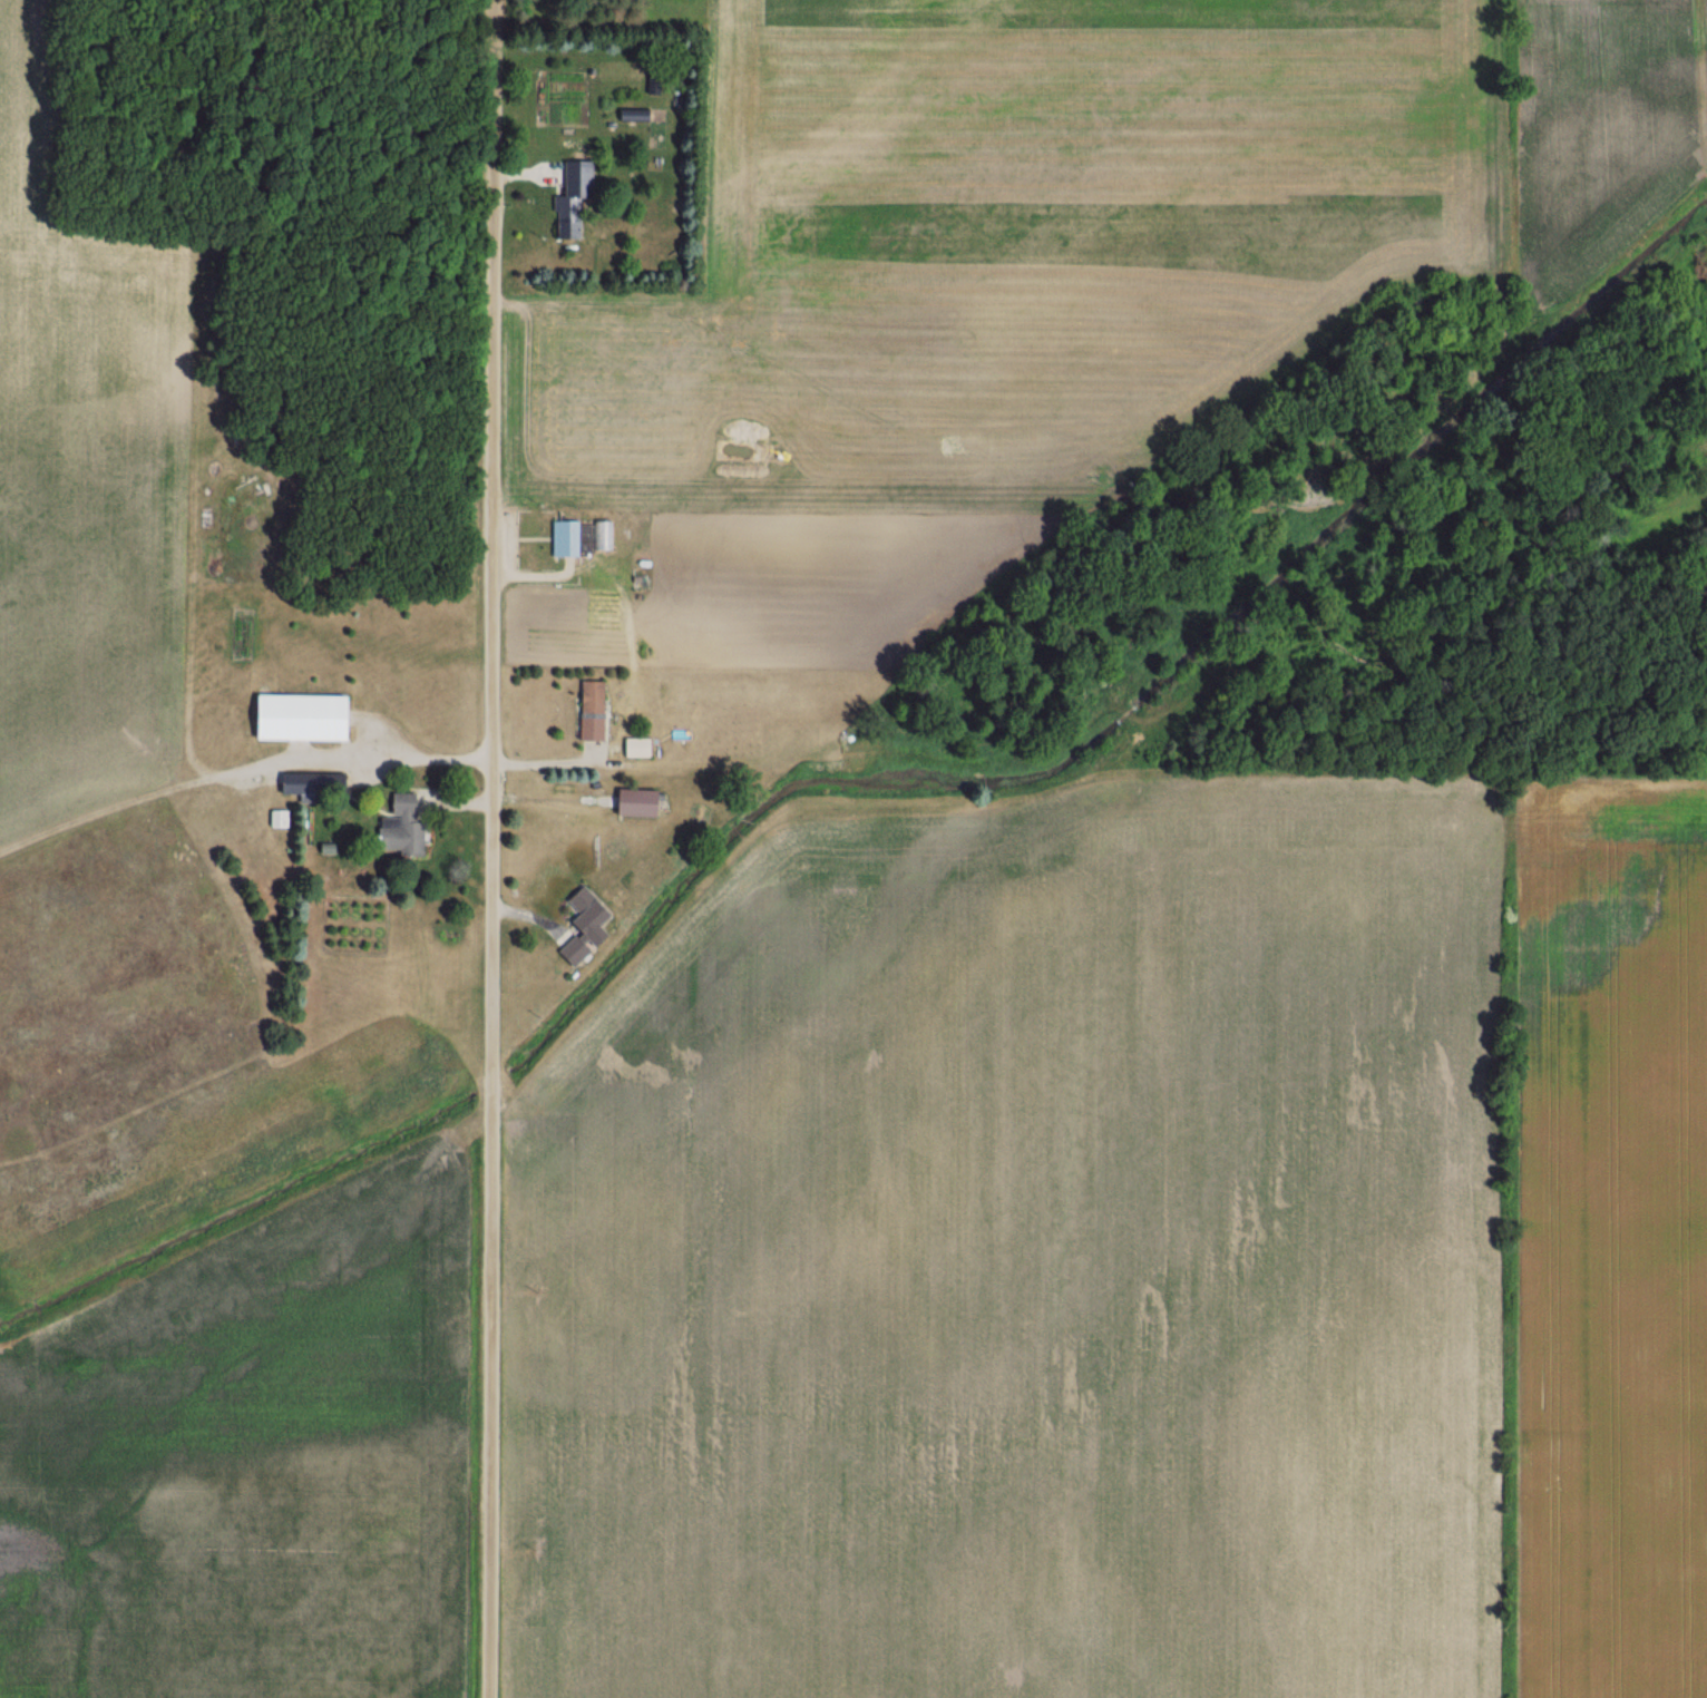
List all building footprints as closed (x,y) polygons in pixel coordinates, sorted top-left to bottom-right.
[(563,197),(554,197),(554,239),(582,240),(584,164),(564,164),(563,197)] [(602,682),(579,682),(579,742),(602,742),(602,682)] [(347,698),(251,697),(250,742),(346,743),(347,698)] [(623,758),(651,758),(651,739),(623,739),(623,758)] [(341,776),(277,775),(277,797),(341,799),(341,776)] [(613,817),(651,817),(651,791),(613,791),(613,817)] [(389,819),(375,819),(376,855),(422,854),(421,823),(412,823),(411,794),(389,795),(389,819)] [(609,917),(581,887),(565,901),(577,914),(567,924),(576,933),(556,952),(571,968),(589,950),(582,942),(609,917)]
